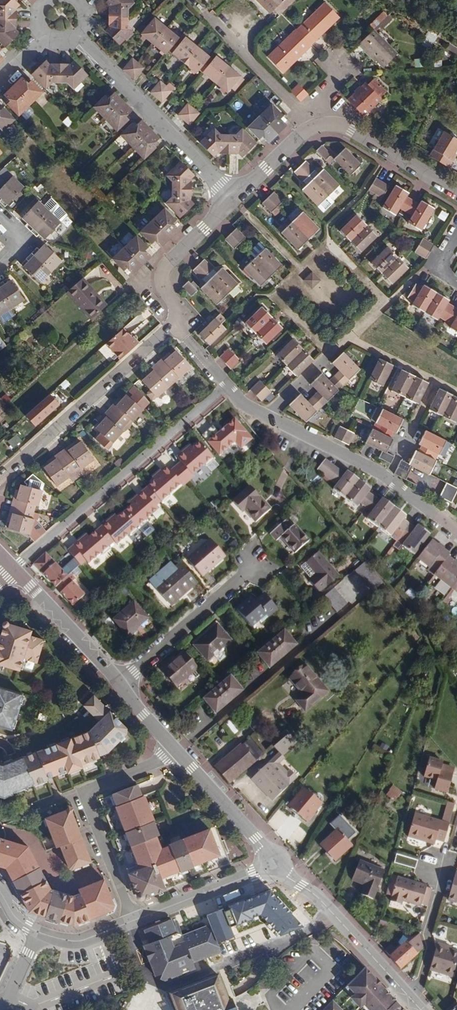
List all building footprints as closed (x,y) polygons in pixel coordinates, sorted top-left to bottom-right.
[(18,20),(18,11),(15,11),(16,9),(20,5),(15,0),(0,0),(0,19),(18,20)] [(126,18),(126,12),(134,4),(133,3),(136,0),(109,0),(106,2),(110,6),(110,9),(108,9),(107,17),(126,18)] [(269,13),(272,10),(278,16),(281,14),(294,0),(256,0),(269,13)] [(324,2),(296,30),(311,45),(339,17),(324,2)] [(376,19),(384,28),(394,20),(385,10),(376,19)] [(126,23),(126,18),(107,17),(107,25),(110,25),(110,28),(105,32),(119,46),(120,44),(134,31),(126,23)] [(18,20),(0,19),(0,42),(5,47),(6,48),(20,35),(17,32),(16,30),(16,28),(18,28),(18,20)] [(137,31),(154,45),(166,30),(155,21),(147,30),(142,27),(137,31)] [(432,49),(439,31),(430,28),(423,45),(432,49)] [(396,52),(373,29),(359,42),(383,66),(396,52)] [(177,49),(182,43),(166,30),(154,45),(166,55),(169,52),(174,46),(177,49)] [(283,72),(311,45),(296,30),(268,57),(283,72)] [(174,46),(169,52),(185,65),(197,49),(185,39),(182,43),(177,49),(174,46)] [(208,67),(213,62),(197,49),(185,65),(195,74),(198,70),(204,64),(208,67)] [(216,58),(213,62),(208,67),(204,64),(198,70),(215,84),(227,68),(216,58)] [(416,66),(426,66),(426,58),(416,58),(416,66)] [(129,75),(138,64),(133,59),(123,70),(129,75)] [(60,82),(60,64),(51,64),(51,66),(49,65),(45,62),(32,75),(34,78),(46,91),(54,82),(60,82)] [(68,64),(60,64),(60,82),(66,82),(74,91),(88,76),(74,63),(71,66),(68,66),(68,64)] [(144,69),(138,64),(129,75),(134,80),(140,73),(144,69)] [(243,81),(227,68),(215,84),(227,94),(234,85),(238,87),(243,81)] [(13,87),(31,105),(42,94),(31,81),(28,84),(22,78),(13,87)] [(384,90),(372,79),(366,85),(364,83),(346,100),(362,116),(379,99),(377,97),(384,90)] [(156,99),(165,87),(159,82),(156,86),(150,93),(156,99)] [(308,94),(298,84),(290,91),(300,102),(308,94)] [(36,111),(31,105),(13,87),(4,95),(10,102),(7,104),(19,116),(22,113),(28,119),(36,111)] [(171,92),(165,87),(156,99),(161,103),(168,95),(171,92)] [(105,120),(123,103),(114,93),(112,95),(108,100),(105,97),(94,108),(105,120)] [(132,112),(123,103),(105,120),(117,132),(128,121),(125,118),(130,113),(132,112)] [(177,117),(183,122),(192,110),(187,106),(184,109),(177,117)] [(270,106),(258,117),(276,135),(286,125),(281,121),(280,120),(282,117),(270,106)] [(2,132),(14,121),(3,109),(1,111),(0,110),(0,131),(2,132)] [(192,110),(183,122),(188,126),(195,118),(198,115),(192,110)] [(276,135),(258,117),(247,128),(259,140),(260,138),(265,142),(266,144),(276,135)] [(121,136),(132,148),(150,130),(141,121),(140,123),(135,128),(133,125),(121,136)] [(196,126),(190,131),(198,140),(204,135),(196,126)] [(228,155),(227,138),(224,139),(214,129),(199,144),(212,157),(217,153),(218,153),(219,155),(228,155)] [(150,130),(132,148),(144,159),(155,148),(153,146),(159,139),(150,130)] [(233,138),(227,138),(228,155),(235,155),(235,152),(238,152),(243,158),(256,145),(256,144),(242,130),(233,138)] [(443,131),(428,156),(446,166),(450,160),(449,159),(452,152),(456,145),(456,139),(443,131)] [(329,147),(326,144),(320,148),(329,158),(334,153),(329,147)] [(363,165),(347,149),(337,159),(353,175),(363,165)] [(304,164),(333,194),(343,184),(328,168),(322,173),(309,159),(304,164)] [(174,186),(174,190),(191,191),(191,182),(189,182),(189,180),(194,176),(181,163),(166,177),(174,186)] [(333,194),(304,164),(299,170),(311,183),(306,188),(322,205),(333,194)] [(369,188),(376,192),(382,181),(376,177),(369,188)] [(12,178),(0,190),(0,198),(1,199),(0,201),(0,203),(5,208),(23,189),(12,178)] [(389,185),(382,181),(376,192),(382,196),(389,185)] [(409,211),(416,200),(409,196),(411,192),(399,185),(388,204),(400,211),(402,207),(409,211)] [(191,191),(174,190),(174,196),(165,203),(178,217),(179,218),(193,205),(189,201),(188,199),(190,199),(191,191)] [(271,196),(280,204),(285,199),(276,191),(271,196)] [(280,204),(271,196),(266,200),(275,209),(280,204)] [(416,200),(409,211),(416,215),(413,220),(426,227),(437,207),(425,200),(422,204),(416,200)] [(70,214),(56,201),(51,207),(64,220),(70,214)] [(25,227),(31,232),(49,213),(39,202),(22,220),(27,224),(25,227)] [(163,210),(151,221),(168,239),(178,230),(176,228),(172,224),(175,221),(163,210)] [(295,220),(312,236),(322,226),(305,210),(295,220)] [(49,213),(31,232),(36,237),(39,234),(44,240),(60,223),(49,213)] [(344,232),(354,242),(370,226),(360,216),(344,232)] [(312,236),(295,220),(285,230),(301,247),(312,236)] [(160,248),(168,239),(151,221),(140,233),(151,244),(154,242),(158,245),(160,248)] [(370,226),(354,242),(364,252),(380,236),(370,226)] [(233,233),(242,241),(247,236),(239,227),(233,233)] [(242,241),(233,233),(228,238),(237,247),(242,241)] [(136,236),(124,248),(141,266),(150,257),(148,255),(144,251),(147,248),(136,236)] [(425,239),(421,245),(431,251),(435,245),(425,239)] [(251,251),(257,257),(273,274),(284,263),(262,241),(251,251)] [(37,247),(32,253),(52,272),(62,261),(44,245),(40,250),(37,247)] [(427,257),(431,251),(421,245),(418,251),(427,257)] [(374,262),(384,272),(400,257),(390,247),(374,262)] [(141,266),(124,248),(112,258),(123,271),(126,268),(131,273),(132,274),(141,266)] [(52,272),(32,253),(26,259),(29,262),(24,267),(41,283),(52,272)] [(263,284),(273,274),(257,257),(246,267),(263,284)] [(384,272),(394,283),(410,267),(400,257),(384,272)] [(206,259),(201,264),(210,272),(215,267),(206,259)] [(205,277),(210,272),(201,264),(196,269),(205,277)] [(225,267),(215,277),(231,293),(241,283),(225,267)] [(321,278),(314,271),(306,279),(314,286),(321,278)] [(94,291),(82,277),(69,288),(66,291),(90,319),(105,306),(92,292),(94,291)] [(220,304),(231,293),(215,277),(204,288),(220,304)] [(196,287),(188,279),(183,284),(190,293),(196,287)] [(12,309),(25,301),(12,281),(6,286),(3,281),(0,284),(0,291),(12,309)] [(412,303),(425,311),(437,291),(424,284),(422,288),(420,287),(415,284),(409,295),(415,299),(412,303)] [(0,291),(0,316),(1,317),(12,309),(0,291)] [(94,291),(92,292),(105,306),(106,305),(94,291)] [(440,314),(447,318),(453,307),(447,304),(450,299),(437,291),(425,311),(438,318),(440,314)] [(248,323),(258,333),(275,317),(265,307),(248,323)] [(453,307),(447,318),(454,322),(451,326),(456,330),(456,309),(453,307)] [(225,317),(219,311),(197,333),(208,343),(224,327),(220,322),(225,317)] [(275,317),(258,333),(269,344),(285,328),(275,317)] [(130,338),(122,328),(105,343),(119,359),(137,343),(131,336),(130,338)] [(288,364),(305,348),(294,337),(277,353),(288,364)] [(315,358),(305,348),(288,364),(298,374),(315,358)] [(227,363),(236,354),(231,349),(222,357),(227,363)] [(335,372),(345,382),(361,367),(345,350),(333,361),(340,367),(335,372)] [(166,363),(161,367),(172,380),(177,375),(179,377),(191,367),(176,351),(172,354),(166,360),(165,361),(166,363)] [(170,352),(158,363),(161,367),(166,363),(165,361),(166,360),(172,354),(170,352)] [(236,354),(227,363),(232,368),(241,359),(236,354)] [(393,367),(379,361),(369,382),(382,388),(393,367)] [(161,367),(158,363),(145,374),(147,376),(153,371),(154,370),(156,372),(161,367)] [(172,380),(161,367),(156,372),(154,370),(153,371),(147,376),(143,380),(151,390),(149,391),(148,394),(152,399),(154,399),(160,394),(169,386),(168,384),(172,380)] [(323,404),(339,387),(329,377),(323,371),(312,382),(318,388),(313,394),(323,404)] [(339,387),(345,382),(335,372),(329,377),(339,387)] [(393,394),(406,400),(417,379),(403,373),(393,394)] [(429,386),(417,379),(406,400),(419,407),(429,386)] [(257,394),(266,385),(261,380),(252,388),(257,394)] [(271,390),(266,385),(257,394),(262,399),(271,390)] [(256,404),(260,401),(251,391),(247,394),(256,404)] [(307,419),(323,404),(313,394),(307,399),(301,392),(290,403),(307,419)] [(444,419),(455,398),(442,392),(431,413),(444,419)] [(118,407),(113,412),(126,425),(131,420),(133,421),(144,410),(128,395),(123,399),(117,406),(118,407)] [(110,409),(113,412),(118,407),(117,406),(123,399),(121,397),(110,409)] [(444,419),(456,426),(456,400),(455,398),(444,419)] [(377,423),(373,431),(389,439),(393,431),(398,433),(404,420),(379,408),(372,421),(377,423)] [(113,412),(110,409),(98,422),(100,423),(107,416),(109,417),(113,412)] [(126,425),(113,412),(109,417),(107,416),(100,423),(97,427),(113,442),(123,431),(122,430),(126,425)] [(218,434),(212,427),(202,436),(219,456),(234,442),(240,449),(251,440),(234,420),(223,429),(225,432),(222,435),(220,432),(218,434)] [(336,437),(342,440),(348,428),(342,425),(336,437)] [(348,428),(342,440),(349,443),(355,431),(348,428)] [(389,439),(373,431),(367,443),(384,452),(380,459),(391,464),(395,457),(388,454),(394,441),(389,439)] [(427,448),(423,456),(434,461),(438,454),(449,459),(455,446),(428,433),(422,445),(427,448)] [(20,440),(15,435),(7,442),(12,448),(20,440)] [(69,453),(64,456),(74,471),(80,467),(81,469),(94,460),(82,441),(76,445),(68,450),(69,453)] [(184,451),(176,458),(180,462),(189,473),(191,475),(203,465),(205,467),(214,459),(199,442),(192,448),(186,453),(184,451)] [(61,452),(64,456),(69,453),(68,450),(76,445),(75,443),(61,452)] [(64,456),(61,452),(47,461),(49,463),(57,458),(58,460),(64,456)] [(434,461),(423,456),(418,454),(412,466),(405,463),(402,470),(412,475),(416,468),(433,476),(439,464),(434,461)] [(74,471),(64,456),(58,460),(57,458),(49,463),(44,466),(57,485),(69,477),(68,475),(74,471)] [(324,460),(332,466),(335,462),(327,456),(324,460)] [(332,466),(324,460),(319,466),(327,472),(332,466)] [(180,462),(175,467),(188,482),(193,477),(191,475),(189,473),(180,462)] [(332,466),(327,472),(333,477),(340,467),(335,462),(332,466)] [(147,487),(160,502),(161,504),(170,497),(168,495),(181,484),(178,482),(172,474),(169,471),(165,466),(157,473),(160,476),(154,481),(147,487)] [(169,471),(172,474),(181,484),(182,486),(188,482),(175,467),(169,471)] [(347,495),(361,477),(349,468),(346,472),(340,467),(333,477),(338,481),(336,486),(347,495)] [(412,475),(402,470),(398,477),(409,482),(412,475)] [(373,486),(361,477),(347,495),(359,504),(362,500),(368,504),(376,495),(370,490),(373,486)] [(18,501),(16,507),(34,512),(36,506),(38,506),(42,492),(20,485),(18,491),(16,500),(16,501),(18,501)] [(446,492),(456,497),(456,495),(456,489),(449,485),(446,492)] [(270,509),(250,486),(232,501),(241,512),(244,509),(255,522),(270,509)] [(160,502),(147,487),(142,491),(155,506),(160,502)] [(130,506),(123,512),(138,529),(146,522),(144,520),(157,509),(155,506),(142,491),(134,498),(136,501),(130,506)] [(452,505),(456,497),(446,492),(442,500),(452,505)] [(370,513),(382,523),(396,504),(384,495),(381,499),(376,495),(368,504),(373,509),(370,513)] [(396,504),(382,523),(394,532),(397,528),(403,532),(411,522),(405,517),(408,514),(396,504)] [(14,514),(16,507),(11,506),(7,522),(9,523),(12,514),(12,513),(14,514)] [(32,519),(34,512),(16,507),(14,514),(12,513),(12,514),(9,523),(7,528),(29,535),(34,520),(32,519)] [(108,520),(100,527),(113,542),(115,545),(127,534),(129,536),(138,529),(123,512),(116,518),(110,523),(108,520)] [(290,528),(284,520),(270,533),(276,540),(280,536),(295,553),(308,541),(294,525),(290,528)] [(411,522),(403,532),(408,537),(405,541),(417,550),(431,532),(419,523),(416,527),(411,522)] [(100,527),(95,531),(108,546),(113,542),(100,527)] [(80,539),(71,546),(84,561),(86,564),(99,553),(101,555),(109,548),(95,531),(88,537),(82,542),(80,539)] [(224,556),(209,540),(187,559),(201,576),(224,556)] [(434,541),(421,559),(426,563),(431,567),(429,570),(456,591),(456,563),(450,557),(452,554),(434,541)] [(84,561),(71,546),(66,550),(79,566),(84,561)] [(337,576),(317,552),(299,567),(310,579),(308,581),(319,592),(337,576)] [(82,596),(44,553),(33,564),(54,587),(55,586),(60,592),(59,593),(71,606),(82,596)] [(383,583),(365,561),(354,570),(373,591),(383,583)] [(181,564),(175,569),(155,587),(168,603),(182,591),(183,594),(191,587),(196,582),(181,564)] [(346,603),(333,588),(323,597),(336,612),(346,603)] [(276,609),(263,593),(254,601),(250,597),(236,609),(249,625),(264,611),(268,617),(276,609)] [(147,618),(133,602),(113,619),(127,635),(147,618)] [(4,623),(0,637),(0,665),(20,671),(24,659),(38,663),(44,641),(30,636),(32,631),(4,623)] [(230,640),(216,625),(193,645),(207,661),(230,640)] [(296,646),(283,630),(261,649),(256,653),(269,668),(296,646)] [(201,673),(183,653),(163,671),(176,686),(182,680),(190,673),(195,678),(201,673)] [(325,691),(305,666),(289,679),(299,691),(301,689),(304,692),(302,694),(295,700),(303,709),(325,691)] [(185,684),(188,681),(190,683),(195,678),(190,673),(182,680),(185,684)] [(242,691),(229,676),(219,685),(202,699),(215,713),(242,691)] [(0,687),(0,726),(12,730),(23,694),(0,687)] [(5,795),(34,784),(34,785),(49,780),(48,778),(72,769),(73,771),(87,766),(86,764),(105,757),(104,755),(112,752),(129,734),(129,728),(112,713),(113,711),(108,707),(106,707),(96,697),(86,707),(101,722),(91,733),(43,751),(44,754),(38,756),(37,753),(2,767),(1,770),(0,770),(0,794),(5,795)] [(296,744),(287,733),(271,747),(278,754),(281,758),(296,744)] [(264,754),(250,738),(214,768),(229,783),(264,754)] [(273,759),(277,764),(283,759),(281,758),(278,754),(273,759)] [(442,762),(429,758),(424,777),(438,781),(435,789),(447,792),(452,774),(451,773),(453,768),(441,766),(442,762)] [(277,764),(273,759),(251,778),(272,801),(296,778),(288,771),(285,773),(279,779),(271,770),(277,764)] [(285,773),(277,764),(271,770),(279,779),(285,773)] [(141,796),(136,785),(111,794),(116,806),(115,806),(139,869),(128,874),(136,896),(143,898),(164,890),(160,878),(179,871),(179,872),(193,867),(193,865),(219,855),(209,829),(168,844),(169,846),(160,849),(155,836),(158,835),(152,821),(153,821),(143,795),(141,796)] [(396,792),(389,786),(386,790),(393,796),(396,792)] [(320,804),(303,789),(289,806),(307,821),(320,804)] [(452,811),(446,809),(442,822),(414,814),(407,837),(421,841),(422,838),(434,841),(435,839),(443,841),(452,811)] [(91,862),(69,810),(44,821),(56,849),(61,847),(71,870),(91,862)] [(354,833),(338,816),(330,824),(336,830),(320,845),(335,861),(350,846),(346,841),(354,833)] [(5,868),(7,871),(29,912),(44,917),(44,918),(58,923),(59,921),(74,925),(112,910),(114,905),(105,883),(100,882),(78,890),(80,894),(73,897),(51,890),(28,846),(0,838),(0,867),(5,868)] [(417,860),(396,854),(393,863),(414,869),(417,860)] [(384,871),(359,861),(351,880),(365,886),(361,895),(372,899),(384,871)] [(455,873),(449,893),(447,900),(456,903),(456,900),(456,874),(455,873)] [(420,884),(397,878),(396,879),(390,877),(385,894),(391,896),(390,901),(400,904),(401,900),(420,906),(421,904),(427,906),(432,890),(426,888),(426,886),(420,884)] [(237,915),(234,906),(214,914),(209,925),(181,936),(175,933),(170,920),(142,930),(148,944),(142,946),(154,977),(157,976),(161,978),(162,981),(193,969),(191,963),(224,951),(214,923),(237,915)] [(408,944),(406,942),(397,950),(391,944),(384,950),(400,968),(417,954),(422,949),(423,947),(419,935),(408,944)] [(437,944),(429,970),(452,977),(454,970),(456,960),(456,959),(456,952),(450,950),(446,949),(446,946),(437,944)] [(365,966),(362,969),(358,973),(347,985),(354,993),(350,997),(359,1007),(364,1003),(370,1009),(402,1009),(395,1002),(396,1001),(384,988),(383,989),(371,975),(372,974),(365,966)] [(232,998),(229,1000),(218,973),(171,991),(178,1009),(237,1009),(232,998)] [(332,1000),(322,1009),(341,1009),(342,1009),(332,1000)]
